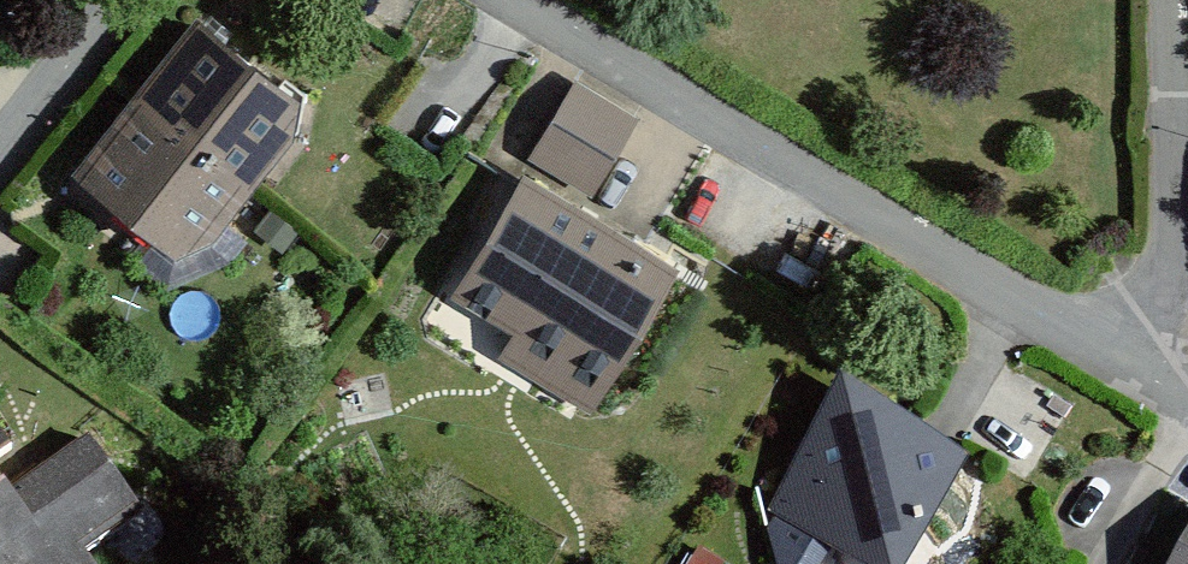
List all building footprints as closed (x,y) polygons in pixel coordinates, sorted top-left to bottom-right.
[(306,116),(203,36),(86,184),(189,264),(306,116)] [(578,85),(534,159),(596,196),(640,122),(578,85)] [(680,273),(524,180),(452,301),(514,337),(501,359),(595,415),(680,273)] [(844,392),(767,522),(838,563),(918,563),(975,470),(844,392)] [(15,444),(0,420),(0,454),(15,444)] [(86,562),(138,529),(84,446),(0,499),(0,563),(88,563),(86,562)]
